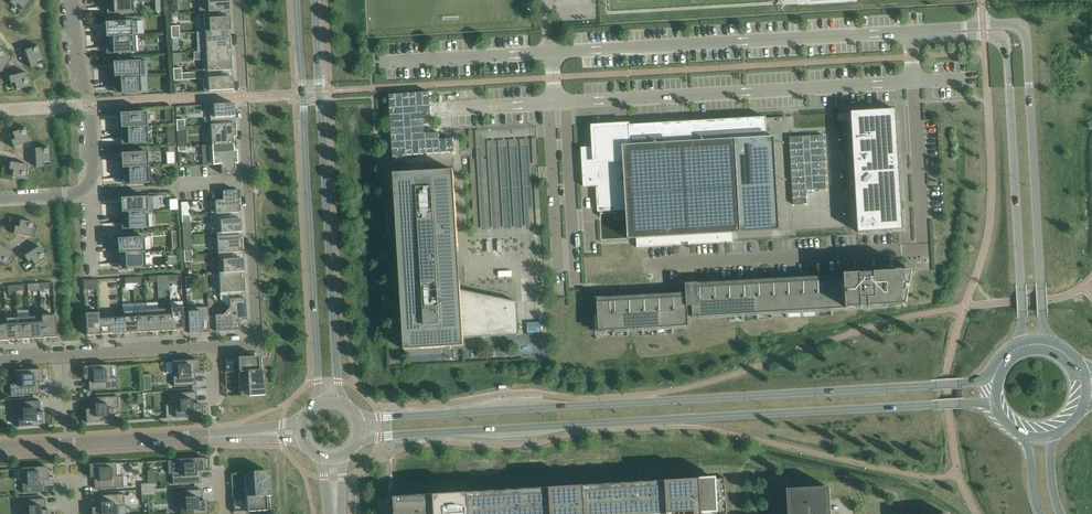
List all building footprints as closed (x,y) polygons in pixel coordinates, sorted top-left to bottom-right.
[(9,2),(15,7),(18,5),(22,9),(32,0),(11,0),(9,2)] [(106,6),(88,8),(107,7),(107,3),(110,2),(110,14),(112,13),(122,13),(134,12),(133,0),(106,0),(106,6)] [(199,13),(204,12),(217,11),(229,11),(229,8),(228,8),(228,6),(229,5),(228,5),(228,0),(199,0),(199,13)] [(217,11),(204,12),(205,32),(227,31),(230,31),(230,28),(229,28),(229,25),(230,25),(230,24),(230,25),(229,20),(229,17),(217,18),(217,11)] [(105,38),(132,37),(132,36),(138,36),(137,21),(123,22),(112,22),(108,23),(108,32),(105,32),(105,27),(86,28),(86,29),(105,28),(105,38)] [(227,31),(205,32),(206,51),(228,51),(231,50),(230,45),(231,45),(231,44),(230,37),(227,37),(227,31)] [(132,37),(105,38),(106,47),(87,48),(106,47),(106,43),(109,43),(110,54),(118,53),(126,53),(133,53),(132,37)] [(25,50),(27,57),(30,68),(38,65),(36,62),(43,59),(38,46),(25,50)] [(2,51),(0,50),(0,72),(1,73),(11,58),(2,51)] [(228,51),(206,51),(202,51),(203,72),(220,71),(232,70),(232,68),(232,65),(232,60),(231,57),(228,57),(228,51)] [(113,78),(140,76),(139,61),(130,61),(118,62),(116,62),(116,71),(113,72),(113,67),(94,68),(94,69),(113,68),(113,78)] [(221,77),(220,71),(203,72),(204,92),(233,90),(233,87),(233,85),(233,84),(233,77),(221,77)] [(30,86),(29,84),(26,72),(9,77),(10,84),(14,83),(16,90),(30,86)] [(140,76),(113,78),(114,86),(95,87),(95,88),(114,87),(114,82),(117,82),(118,93),(141,92),(140,76)] [(389,95),(393,163),(407,162),(406,155),(454,153),(453,139),(439,140),(439,133),(426,134),(424,113),(431,113),(430,93),(389,95)] [(210,125),(235,124),(235,123),(223,124),(223,118),(235,117),(235,114),(235,109),(234,109),(234,106),(234,103),(209,105),(209,106),(210,125)] [(898,181),(897,165),(898,165),(897,159),(899,159),(896,110),(851,113),(858,233),(901,231),(903,230),(900,181),(898,181)] [(120,129),(147,127),(146,112),(123,113),(123,122),(120,122),(120,118),(101,119),(101,120),(119,119),(120,129)] [(629,127),(611,128),(611,127),(610,126),(610,125),(609,125),(609,124),(608,124),(607,124),(606,124),(605,124),(604,124),(603,125),(602,126),(602,127),(602,128),(595,129),(596,147),(581,148),(584,187),(598,186),(600,217),(601,217),(600,208),(626,206),(628,239),(631,239),(631,238),(636,238),(637,247),(637,248),(681,245),(681,242),(688,242),(688,244),(733,242),(733,241),(732,232),(737,232),(738,233),(780,230),(775,142),(774,137),(767,138),(765,118),(731,120),(731,121),(630,126),(630,121),(629,122),(629,127)] [(235,129),(235,124),(210,125),(212,145),(233,144),(233,137),(236,137),(236,134),(236,129),(235,129)] [(31,141),(26,127),(12,133),(15,139),(11,141),(14,148),(31,141)] [(147,127),(120,129),(120,137),(102,138),(102,139),(121,138),(121,133),(124,133),(125,144),(148,143),(147,127)] [(535,226),(530,141),(525,141),(525,138),(481,141),(480,132),(476,132),(481,220),(492,219),(492,229),(535,226)] [(821,134),(787,136),(791,204),(805,203),(804,190),(824,189),(821,134)] [(234,151),(233,144),(212,145),(213,165),(221,165),(221,174),(235,173),(235,164),(238,164),(238,161),(237,156),(238,156),(237,156),(237,151),(234,151)] [(49,148),(35,148),(36,167),(43,166),(43,162),(50,162),(49,148)] [(121,169),(148,167),(147,152),(124,153),(125,162),(121,163),(121,158),(102,159),(102,160),(121,159),(121,169)] [(12,177),(26,179),(28,165),(10,162),(9,169),(13,170),(12,177)] [(148,167),(121,169),(122,177),(104,178),(104,179),(122,178),(122,173),(125,173),(126,184),(149,183),(148,167)] [(454,170),(394,174),(399,255),(406,254),(408,285),(400,285),(404,350),(464,346),(463,339),(519,335),(517,302),(461,290),(459,266),(455,266),(455,251),(458,251),(454,170)] [(240,199),(237,199),(236,190),(222,191),(223,200),(210,201),(211,214),(240,212),(240,207),(240,206),(240,202),(240,199)] [(121,214),(148,212),(147,197),(123,198),(124,207),(121,207),(121,203),(102,204),(102,205),(120,203),(121,214)] [(148,212),(121,214),(121,222),(103,223),(103,224),(122,223),(122,218),(125,218),(125,229),(148,228),(148,212)] [(240,212),(211,214),(212,234),(217,234),(239,233),(242,233),(242,230),(241,230),(241,227),(242,227),(242,226),(241,226),(241,222),(241,219),(229,220),(229,213),(240,212)] [(13,234),(19,235),(31,237),(34,223),(20,220),(19,227),(15,226),(13,234)] [(239,239),(239,233),(217,234),(218,253),(243,252),(242,247),(243,247),(243,246),(242,242),(242,239),(239,239)] [(118,254),(145,253),(144,237),(120,238),(121,248),(118,248),(118,243),(99,244),(99,245),(117,244),(118,254)] [(6,248),(0,245),(0,262),(6,266),(13,253),(6,248)] [(47,258),(46,256),(39,246),(24,256),(28,262),(31,260),(35,266),(47,258)] [(243,252),(218,253),(219,274),(241,272),(244,272),(244,269),(243,269),(243,267),(244,267),(244,266),(243,258),(231,259),(231,253),(243,252)] [(145,253),(118,254),(118,263),(100,264),(119,263),(119,259),(122,258),(122,270),(145,268),(145,253)] [(686,284),(686,293),(595,299),(595,303),(597,303),(598,316),(596,316),(597,334),(607,333),(607,331),(614,331),(614,333),(687,329),(687,327),(689,327),(688,307),(692,306),(693,318),(699,317),(700,319),(889,308),(889,306),(907,305),(907,304),(906,304),(909,291),(909,290),(906,291),(906,286),(910,286),(910,285),(912,272),(913,272),(913,271),(874,273),(874,274),(861,275),(861,274),(855,274),(844,275),(844,276),(698,284),(698,283),(686,284)] [(241,279),(241,272),(219,274),(220,293),(229,293),(242,292),(245,292),(245,287),(245,286),(245,281),(244,278),(241,279)] [(98,288),(97,279),(83,280),(83,289),(98,288)] [(121,279),(113,279),(113,289),(121,289),(121,279)] [(229,307),(226,311),(239,323),(247,322),(246,304),(245,301),(246,301),(246,298),(242,298),(242,292),(229,293),(229,307)] [(208,320),(209,315),(208,307),(187,308),(189,333),(191,333),(194,332),(194,333),(195,333),(199,333),(202,332),(202,321),(208,320)] [(172,331),(171,308),(159,309),(160,331),(172,331)] [(171,308),(172,331),(184,330),(183,308),(171,308)] [(159,309),(147,310),(148,332),(160,331),(159,309)] [(148,332),(147,310),(135,311),(136,333),(148,332)] [(41,311),(30,312),(32,339),(44,338),(43,316),(41,316),(41,311)] [(136,333),(135,311),(123,311),(123,318),(124,333),(136,333)] [(223,315),(209,315),(208,320),(208,329),(216,329),(216,332),(240,330),(239,323),(226,311),(223,315)] [(32,339),(30,312),(29,312),(29,317),(18,317),(19,339),(32,339)] [(102,320),(101,319),(99,319),(99,313),(85,313),(86,336),(102,335),(102,334),(101,334),(100,327),(100,320),(102,320)] [(55,315),(43,316),(44,338),(56,337),(55,315)] [(19,339),(18,317),(5,318),(6,324),(7,340),(19,339)] [(112,334),(111,318),(105,319),(101,319),(102,320),(100,320),(100,327),(101,334),(102,334),(102,335),(106,334),(109,334),(112,334)] [(123,318),(111,318),(112,334),(124,333),(123,318)] [(239,372),(258,371),(258,356),(238,358),(239,372)] [(232,373),(231,358),(224,358),(225,373),(232,373)] [(198,360),(172,362),(174,386),(196,385),(195,373),(199,373),(198,360)] [(89,391),(118,389),(117,378),(110,378),(110,365),(84,367),(84,379),(88,379),(89,391)] [(42,369),(39,370),(16,371),(16,384),(10,384),(11,396),(39,394),(39,382),(43,382),(42,369)] [(258,371),(239,372),(238,372),(239,372),(239,384),(259,383),(258,371)] [(260,395),(259,383),(239,384),(240,396),(260,395)] [(175,405),(175,417),(201,416),(201,403),(197,404),(196,392),(167,393),(168,405),(175,405)] [(87,423),(113,421),(112,408),(119,408),(118,396),(89,398),(90,410),(86,410),(87,423)] [(40,413),(40,401),(11,402),(12,414),(18,414),(19,427),(45,425),(44,412),(40,413)] [(178,460),(168,460),(169,473),(172,473),(173,484),(201,483),(201,471),(205,471),(204,458),(178,460)] [(115,463),(89,465),(90,477),(94,477),(95,489),(123,487),(123,476),(116,476),(115,463)] [(47,467),(21,468),(23,493),(45,492),(44,480),(48,479),(47,467)] [(245,485),(270,484),(269,471),(253,472),(244,473),(245,485)] [(725,478),(716,478),(507,491),(501,491),(402,497),(394,498),(395,513),(727,513),(725,478)] [(270,484),(245,485),(246,497),(247,497),(266,496),(270,496),(270,484)] [(790,486),(791,513),(828,513),(827,484),(790,486)] [(173,491),(174,503),(180,502),(181,513),(198,513),(207,513),(206,501),(202,501),(202,489),(173,491)] [(118,506),(124,506),(124,494),(95,495),(96,507),(92,508),(92,513),(118,513),(118,506)] [(267,511),(266,496),(247,497),(247,512),(267,511)] [(241,512),(240,497),(232,497),(233,512),(241,512)] [(45,498),(17,500),(17,512),(24,511),(24,513),(50,513),(50,510),(46,510),(45,498)]
